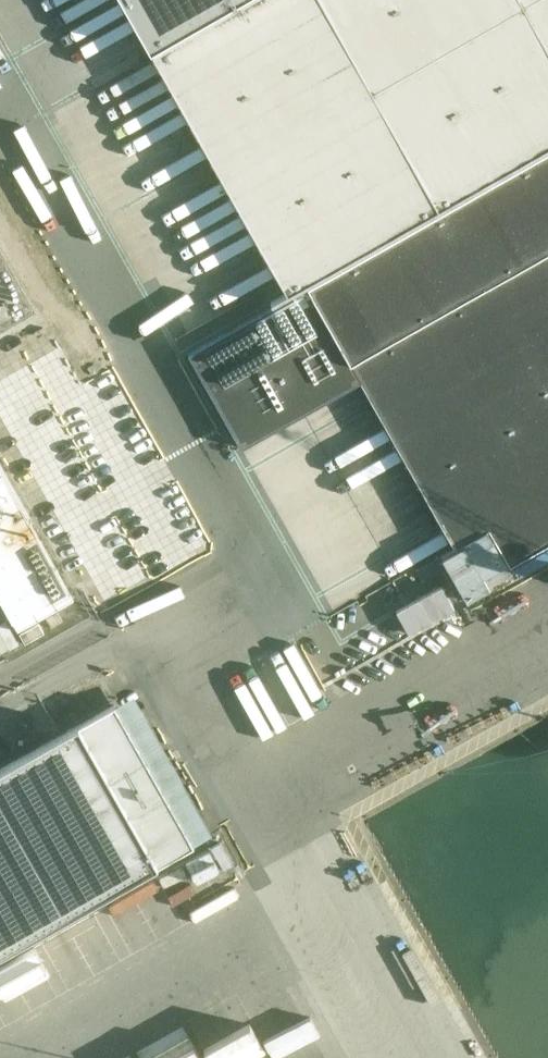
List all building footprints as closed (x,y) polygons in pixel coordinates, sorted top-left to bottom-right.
[(151,52),(288,293),(547,146),(547,0),(244,0),(151,52)] [(187,353),(241,447),(360,379),(454,546),(488,527),(509,564),(547,542),(547,149),(187,353)] [(0,469),(0,599),(17,629),(73,598),(0,469)] [(290,521),(331,597),(349,587),(372,575),(365,576),(425,544),(418,513),(415,514),(408,502),(394,505),(389,495),(377,501),(347,508),(350,522),(341,527),(310,534),(305,523),(301,504),(287,507),(290,521)] [(193,845),(114,704),(0,768),(0,954),(193,845)]
